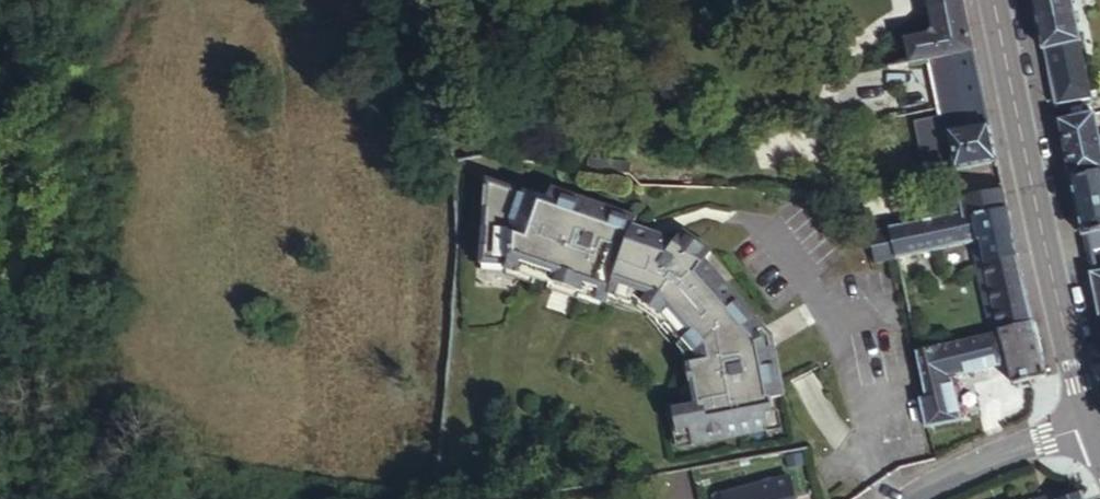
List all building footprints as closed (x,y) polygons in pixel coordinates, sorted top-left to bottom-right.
[(932,14),(935,24),(927,33),(906,37),(911,61),(951,53),(976,48),(972,25),(967,0),(930,0),(932,14)] [(1033,2),(1050,82),(1066,79),(1063,64),(1061,65),(1056,47),(1072,43),(1075,55),(1085,52),(1074,0),(1033,0),(1033,2)] [(976,48),(951,53),(952,58),(942,60),(952,109),(987,101),(976,48)] [(998,160),(987,101),(952,109),(953,114),(915,122),(922,154),(951,148),(956,169),(998,160)] [(1057,118),(1064,153),(1099,145),(1099,109),(1057,118)] [(1064,153),(1070,178),(1099,173),(1099,145),(1064,153)] [(1070,178),(1076,207),(1085,252),(1099,249),(1099,173),(1070,178)] [(482,175),(480,258),(509,258),(516,267),(606,296),(605,300),(625,307),(626,300),(653,308),(660,316),(655,321),(689,355),(697,397),(674,400),(681,439),(768,424),(776,414),(771,393),(783,390),(774,341),(766,343),(748,326),(758,316),(700,261),(708,248),(675,228),(668,240),(661,255),(621,242),(625,227),(628,217),(581,201),(574,188),(561,195),(542,188),(539,194),(482,175)] [(965,210),(892,226),(898,255),(929,248),(940,245),(980,236),(977,214),(1008,209),(1003,187),(962,197),(965,210)] [(1012,228),(1008,209),(977,214),(980,236),(1012,228)] [(892,226),(869,231),(876,262),(899,257),(898,255),(892,226)] [(668,240),(625,227),(621,242),(661,255),(668,240)] [(1012,228),(980,236),(981,241),(983,255),(984,261),(1018,255),(1012,228)] [(985,269),(984,261),(983,255),(981,241),(973,243),(979,271),(985,269)] [(940,245),(929,248),(937,286),(948,281),(940,245)] [(929,248),(898,255),(899,257),(906,293),(937,288),(937,286),(929,248)] [(988,282),(989,286),(1023,278),(1018,255),(984,261),(985,269),(988,280),(988,282)] [(507,264),(516,267),(509,258),(480,258),(480,264),(507,264)] [(1099,316),(1099,268),(1088,268),(1092,287),(1095,300),(1099,316)] [(989,286),(990,289),(994,306),(1027,297),(1023,278),(989,286)] [(989,286),(988,282),(982,283),(984,290),(990,289),(989,286)] [(994,306),(999,328),(1033,321),(1027,297),(994,306)] [(648,314),(655,321),(660,316),(653,308),(626,300),(625,307),(648,314)] [(772,329),(758,316),(748,326),(766,343),(774,341),(772,329)] [(1033,321),(999,328),(1006,360),(1009,372),(1019,370),(1017,363),(1031,359),(1034,366),(1043,364),(1033,321)] [(947,339),(917,346),(927,394),(920,395),(926,424),(961,419),(952,372),(1006,360),(999,328),(971,335),(947,339)] [(1017,363),(1019,370),(1034,366),(1031,359),(1017,363)] [(718,486),(721,498),(792,498),(786,472),(718,486)]
